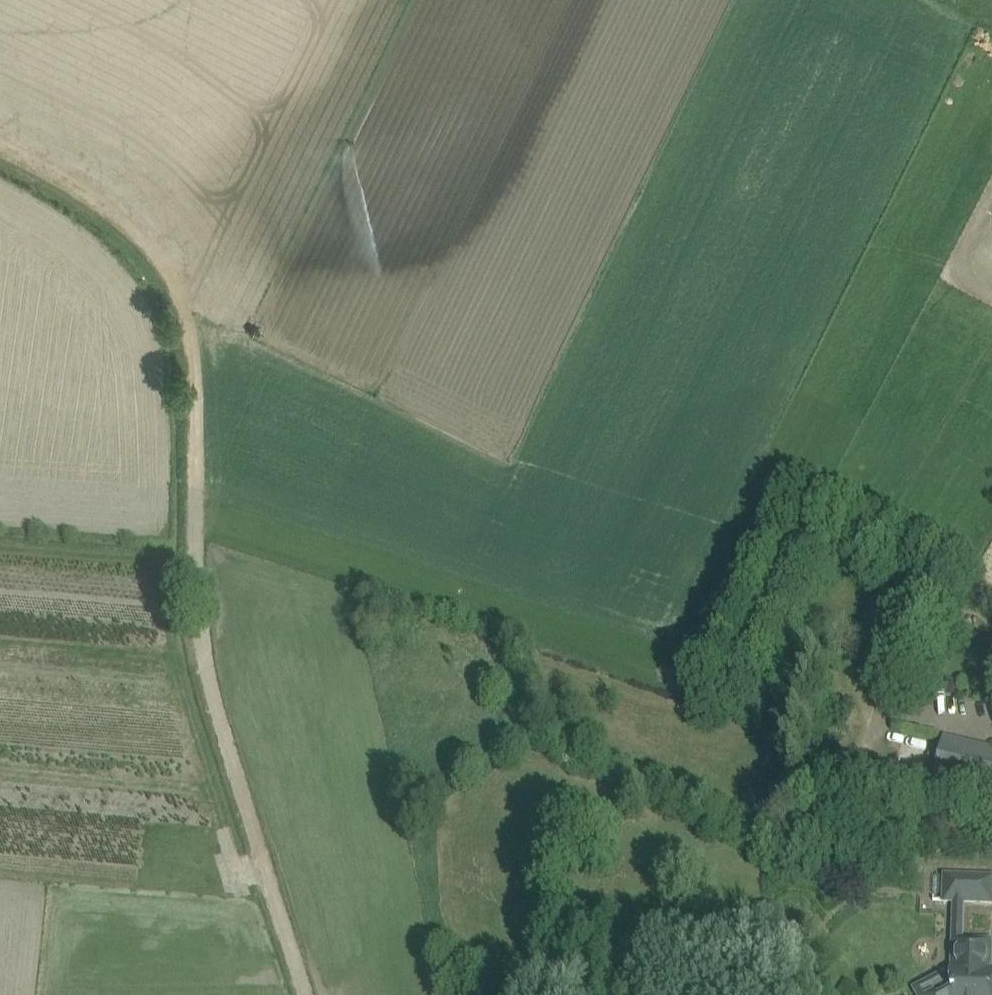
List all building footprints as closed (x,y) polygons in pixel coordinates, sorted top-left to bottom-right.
[(937,766),(928,803),(977,815),(983,791),(991,793),(991,750),(944,738),(940,753),(929,750),(926,763),(937,766)] [(909,798),(907,806),(923,810),(925,802),(909,798)] [(944,901),(954,901),(966,901),(991,902),(991,898),(991,878),(944,877),(944,901)] [(919,993),(921,994),(991,994),(991,991),(989,991),(991,941),(964,940),(958,940),(956,973),(919,993)]
